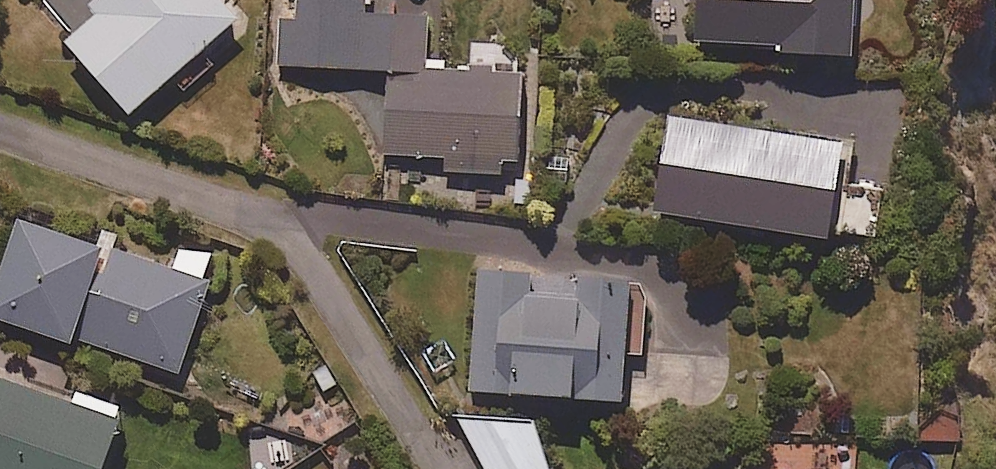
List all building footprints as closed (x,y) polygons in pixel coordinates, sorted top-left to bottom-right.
[(215,0),(96,0),(87,8),(95,17),(63,45),(126,117),(234,22),(215,0)] [(425,73),(427,18),(364,16),(365,0),(290,0),(289,19),(279,19),(277,67),(386,71),(425,73)] [(692,44),(775,47),(775,56),(850,59),(853,0),(694,0),(692,44)] [(425,73),(386,71),(383,156),(450,158),(449,173),(515,175),(518,76),(444,73),(425,73)] [(826,232),(876,240),(883,194),(833,186),(839,145),(666,118),(651,215),(824,242),(826,232)] [(24,218),(0,290),(0,317),(75,342),(77,337),(183,372),(221,257),(182,244),(174,269),(24,218)] [(528,274),(476,271),(468,396),(619,406),(627,284),(574,280),(573,302),(526,299),(528,274)] [(0,371),(0,468),(111,468),(130,418),(0,371)] [(482,468),(547,468),(525,421),(459,419),(482,468)]
